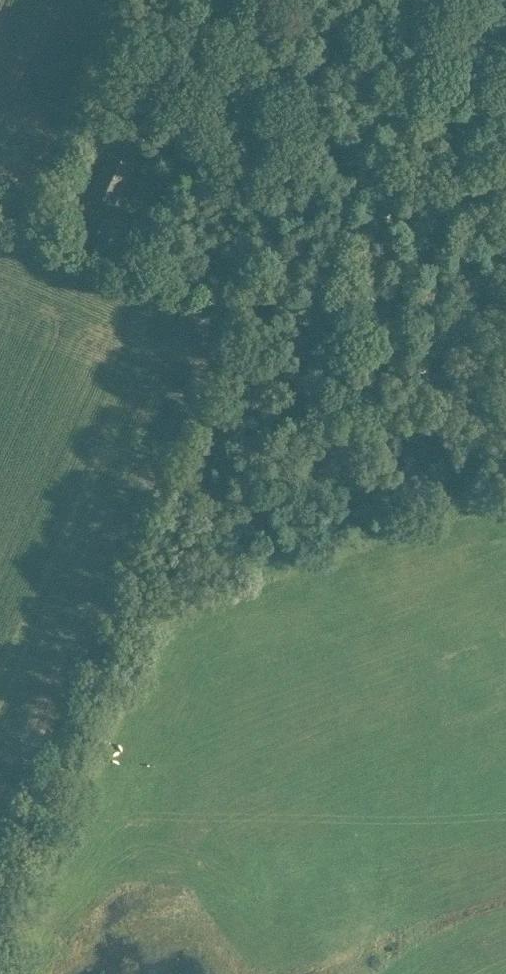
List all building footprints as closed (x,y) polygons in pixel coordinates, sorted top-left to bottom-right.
[(90,128),(96,131),(99,125),(93,122),(90,128)] [(115,203),(133,165),(113,156),(112,158),(110,157),(95,191),(97,192),(96,194),(115,203)]
